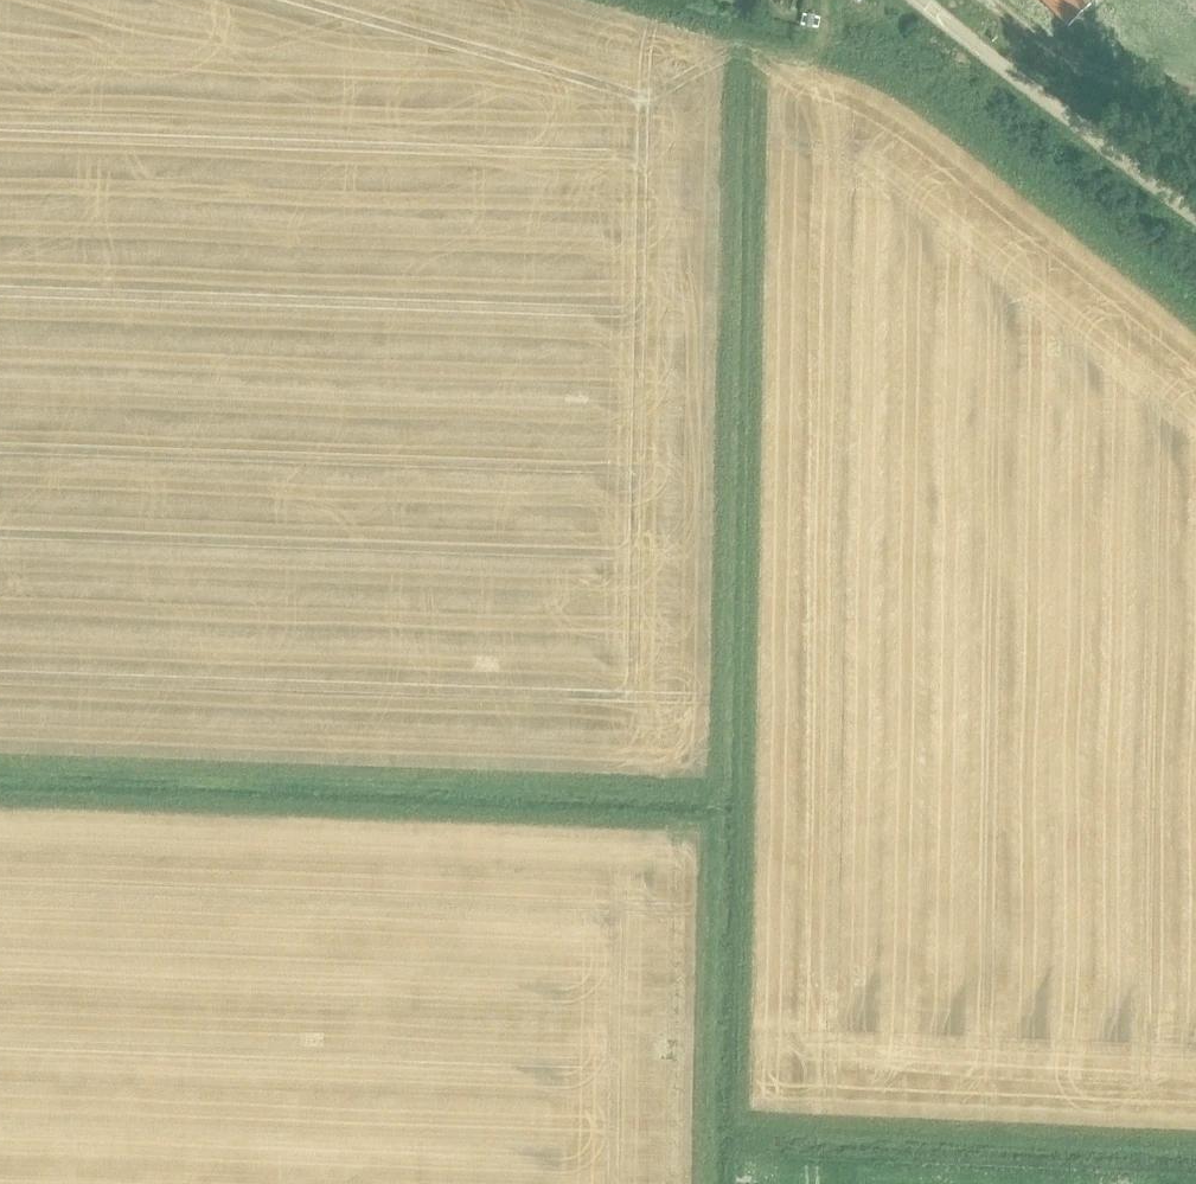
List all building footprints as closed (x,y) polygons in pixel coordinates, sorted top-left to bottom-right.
[(1083,0),(1040,0),(1068,27),(1089,6),(1083,0)]
